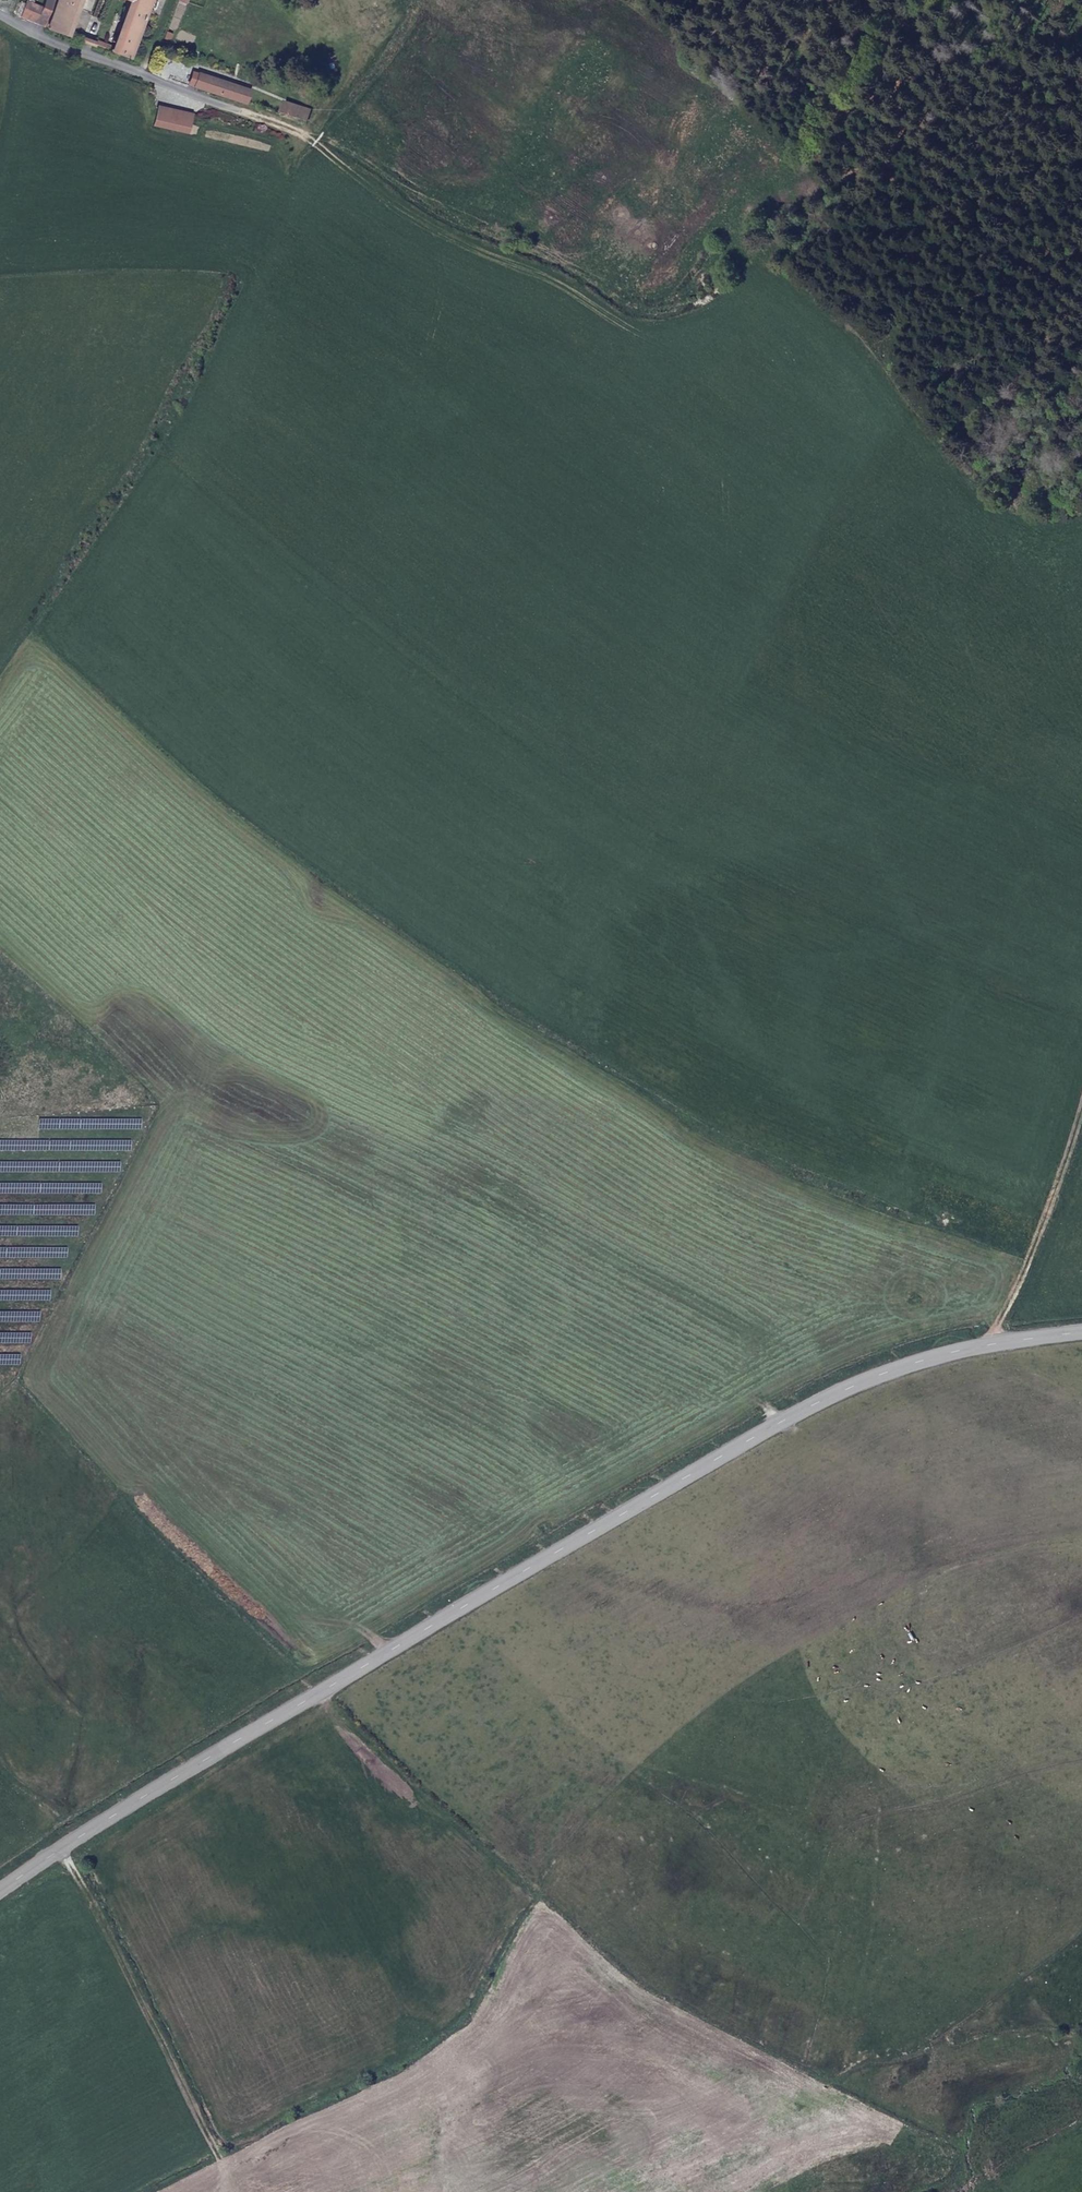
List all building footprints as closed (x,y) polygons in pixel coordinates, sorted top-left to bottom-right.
[(47,29),(63,34),(75,0),(58,0),(53,14),(48,27),(47,29)] [(113,51),(131,57),(151,0),(131,0),(113,51)] [(33,6),(27,4),(23,17),(28,19),(33,6)] [(31,20),(48,27),(53,14),(35,7),(31,20)] [(191,87),(246,104),(250,89),(195,73),(191,85),(191,87)] [(281,110),(306,118),(310,107),(284,99),(281,110)] [(188,133),(191,115),(156,109),(153,126),(188,133)]
